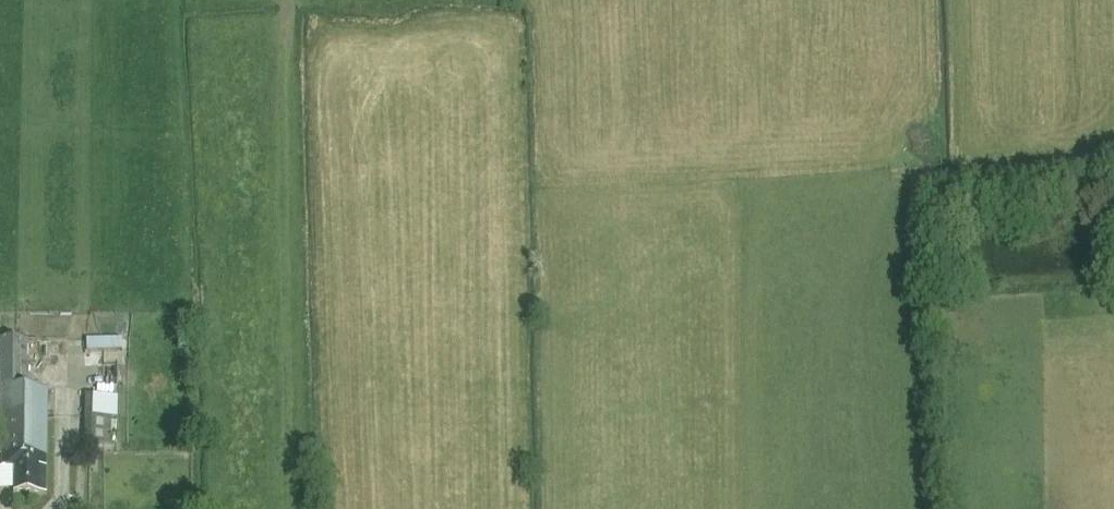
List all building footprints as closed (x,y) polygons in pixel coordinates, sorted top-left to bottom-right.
[(0,340),(0,456),(2,456),(2,469),(5,469),(14,469),(14,493),(45,493),(45,389),(25,389),(25,368),(31,368),(31,340),(0,340)] [(121,442),(122,393),(93,393),(92,442),(121,442)]
